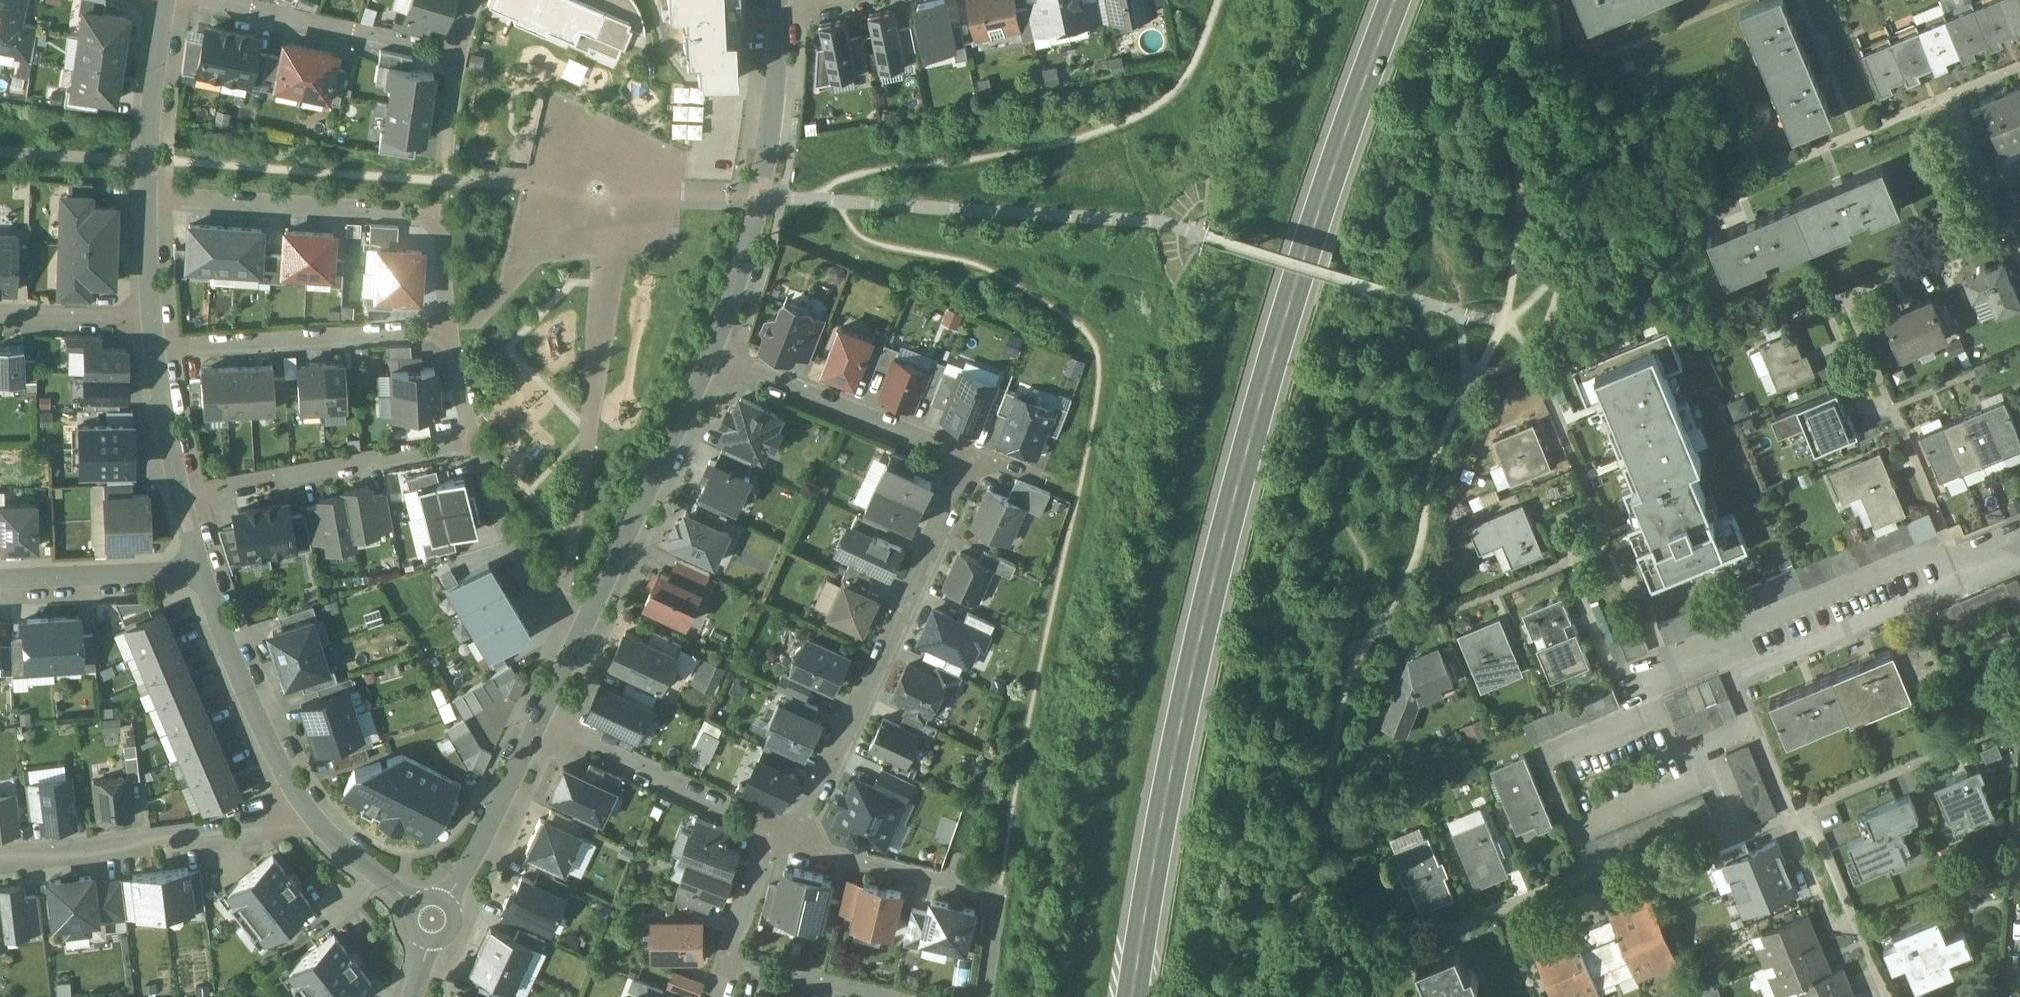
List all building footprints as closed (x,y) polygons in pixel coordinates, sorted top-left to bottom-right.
[(16,51),(22,22),(18,15),(22,13),(24,0),(0,0),(0,48),(16,51)] [(106,0),(80,0),(78,14),(83,15),(84,10),(104,13),(106,0)] [(406,11),(406,12),(429,19),(444,24),(451,0),(409,0),(406,11)] [(488,2),(514,13),(512,18),(546,32),(548,27),(572,38),(570,42),(588,50),(590,45),(617,57),(622,44),(623,44),(631,27),(644,33),(642,17),(636,2),(634,0),(488,0),(488,2)] [(735,20),(734,8),(727,8),(727,0),(667,0),(667,12),(684,12),(685,22),(735,20)] [(919,4),(929,54),(954,49),(950,25),(945,0),(937,0),(919,4)] [(977,37),(991,34),(992,36),(1007,33),(1006,31),(1021,28),(1017,8),(1015,0),(969,0),(977,37)] [(1028,1),(1029,6),(1035,36),(1050,33),(1048,25),(1047,25),(1042,0),(1032,0),(1028,1)] [(1047,25),(1048,25),(1086,18),(1087,17),(1084,2),(1084,0),(1042,0),(1047,25)] [(1084,2),(1087,17),(1086,18),(1088,25),(1103,22),(1098,0),(1093,0),(1084,2)] [(1115,21),(1138,17),(1137,11),(1153,8),(1152,4),(1151,0),(1111,0),(1115,21)] [(1591,26),(1653,0),(1581,0),(1591,26)] [(1784,0),(1768,0),(1743,10),(1768,69),(1806,53),(1784,0)] [(1975,5),(1989,40),(1992,46),(2004,41),(2002,35),(2017,28),(2005,0),(1986,0),(1975,5)] [(2017,28),(2019,34),(2019,0),(2005,0),(2017,28)] [(1989,40),(1975,5),(1947,16),(1962,51),(1964,57),(1976,52),(1974,46),(1989,40)] [(1029,6),(1017,8),(1021,28),(1023,40),(1035,37),(1035,36),(1029,6)] [(429,19),(406,12),(406,11),(399,9),(393,28),(424,34),(429,19)] [(104,13),(84,10),(83,15),(80,37),(123,43),(127,17),(104,13)] [(896,10),(871,15),(882,69),(907,64),(900,29),(896,10)] [(1947,16),(1919,28),(1934,63),(1936,69),(1949,64),(1946,58),(1962,51),(1947,16)] [(847,19),(822,24),(832,78),(857,73),(850,38),(847,19)] [(686,49),(736,46),(738,46),(737,20),(735,20),(685,22),(683,22),(684,49),(686,49)] [(22,22),(16,51),(15,57),(32,61),(37,25),(22,22)] [(961,23),(950,25),(954,49),(966,46),(961,23)] [(900,29),(907,64),(919,62),(912,27),(900,29)] [(210,28),(205,32),(203,41),(197,71),(198,71),(223,76),(232,32),(210,28)] [(1919,28),(1892,39),(1906,74),(1909,80),(1921,75),(1918,69),(1934,63),(1919,28)] [(254,36),(232,32),(223,76),(248,82),(249,82),(256,51),(258,42),(254,36)] [(850,38),(857,73),(869,71),(862,36),(850,38)] [(123,43),(80,37),(76,68),(119,75),(123,43)] [(203,41),(187,37),(182,73),(197,76),(198,71),(197,71),(203,41)] [(1906,74),(1892,39),(1864,50),(1881,91),(1893,86),(1891,81),(1906,74)] [(310,48),(289,44),(283,47),(281,57),(275,87),(276,87),(301,92),(310,48)] [(736,46),(686,49),(686,61),(698,60),(699,77),(708,80),(737,79),(736,46)] [(966,46),(954,49),(957,60),(968,58),(966,46)] [(332,52),(310,48),(301,92),(327,98),(328,98),(334,67),(336,58),(332,52)] [(401,54),(381,50),(378,65),(388,66),(389,65),(400,67),(401,54)] [(268,54),(256,51),(249,82),(248,82),(247,86),(261,89),(268,54)] [(1806,53),(1768,69),(1795,135),(1833,118),(1806,53)] [(281,57),(268,54),(261,89),(275,92),(276,87),(275,87),(281,57)] [(412,56),(401,54),(400,67),(411,68),(412,56)] [(17,76),(27,78),(31,64),(20,61),(17,76)] [(400,67),(389,65),(388,66),(386,84),(392,85),(431,91),(434,73),(410,69),(411,68),(400,67)] [(347,70),(334,67),(328,98),(327,98),(326,102),(339,105),(347,70)] [(119,75),(76,68),(73,90),(72,95),(99,99),(115,101),(119,75)] [(431,91),(392,85),(389,101),(429,107),(431,91)] [(2006,94),(2019,127),(2019,88),(2006,94)] [(73,90),(67,89),(64,106),(97,111),(99,99),(72,95),(73,90)] [(2006,94),(1983,103),(2002,150),(2019,142),(2019,127),(2006,94)] [(429,107),(389,101),(385,134),(416,139),(424,139),(429,107)] [(416,139),(385,134),(381,132),(379,151),(414,156),(416,139)] [(1883,165),(1795,202),(1813,245),(1832,237),(1830,231),(1879,211),(1882,217),(1901,209),(1883,165)] [(93,184),(69,183),(68,195),(91,196),(92,195),(93,184)] [(68,195),(67,195),(66,225),(62,229),(61,244),(115,245),(116,208),(90,207),(91,196),(68,195)] [(1813,245),(1795,202),(1709,237),(1727,281),(1747,272),(1745,267),(1792,247),(1794,253),(1813,245)] [(399,226),(371,224),(370,236),(398,238),(399,226)] [(214,227),(190,225),(188,250),(187,268),(211,269),(214,227)] [(238,228),(214,227),(211,269),(235,271),(238,228)] [(262,230),(238,228),(235,271),(259,272),(260,254),(262,230)] [(310,233),(286,231),(284,256),(283,274),(307,275),(310,233)] [(334,234),(310,233),(307,275),(331,277),(332,259),(334,234)] [(0,235),(0,291),(15,292),(15,274),(16,246),(17,236),(0,235)] [(398,238),(370,236),(369,248),(379,249),(397,250),(398,238)] [(115,245),(61,244),(60,259),(64,263),(64,293),(65,293),(88,294),(88,283),(113,284),(115,245)] [(28,246),(16,246),(15,274),(27,274),(28,246)] [(188,250),(174,249),(175,277),(187,278),(187,268),(188,250)] [(397,250),(379,249),(378,273),(420,275),(422,251),(397,250)] [(272,255),(260,254),(259,272),(259,282),(271,283),(272,255)] [(284,256),(272,255),(271,283),(283,284),(283,274),(284,256)] [(344,259),(332,259),(331,277),(331,287),(343,287),(344,259)] [(2019,303),(2003,264),(1987,270),(1985,266),(1980,268),(1978,270),(1977,273),(1977,274),(1966,279),(1974,297),(1989,291),(1998,312),(2019,303)] [(420,275),(378,273),(376,297),(394,298),(419,299),(420,275)] [(88,294),(65,293),(65,305),(89,306),(89,294),(88,294)] [(376,297),(366,296),(366,308),(394,310),(394,298),(376,297)] [(1916,310),(1906,315),(1904,310),(1887,317),(1886,318),(1894,336),(1902,354),(1947,335),(1931,299),(1914,306),(1916,310)] [(811,312),(786,302),(779,320),(775,318),(769,321),(766,328),(769,334),(763,348),(792,359),(795,352),(805,326),(810,316),(811,312)] [(1894,336),(1886,318),(1887,317),(1884,308),(1871,313),(1883,341),(1894,336)] [(826,322),(810,316),(805,326),(822,332),(826,322)] [(1836,348),(1822,319),(1799,330),(1813,359),(1836,348)] [(805,326),(795,352),(812,358),(822,332),(805,326)] [(873,340),(841,327),(824,372),(856,384),(872,343),(873,340)] [(1610,432),(1676,404),(1663,373),(1681,365),(1667,331),(1572,371),(1587,406),(1597,402),(1610,432)] [(1806,364),(1793,332),(1761,345),(1779,389),(1816,373),(1811,362),(1806,364)] [(102,336),(66,336),(66,349),(85,349),(102,349),(102,336)] [(872,343),(859,377),(871,382),(877,366),(884,348),(872,343)] [(901,349),(886,344),(884,348),(877,366),(891,371),(896,359),(897,359),(901,349)] [(0,347),(0,383),(25,382),(24,359),(23,346),(0,347)] [(411,346),(387,347),(388,359),(398,358),(412,358),(411,346)] [(102,349),(85,349),(85,373),(127,374),(127,350),(102,349)] [(412,358),(398,358),(399,370),(423,369),(422,357),(412,358)] [(36,359),(24,359),(25,382),(25,391),(37,391),(36,359)] [(897,359),(896,359),(891,371),(882,394),(915,408),(921,393),(929,372),(928,372),(897,359)] [(947,364),(933,359),(928,372),(929,372),(921,393),(934,398),(945,370),(947,364)] [(308,366),(297,367),(297,376),(299,400),(299,411),(323,409),(320,363),(308,364),(308,366)] [(333,365),(333,363),(320,363),(323,409),(347,408),(345,364),(333,365)] [(273,366),(249,368),(251,411),(275,410),(275,402),(273,378),(273,366)] [(249,368),(225,369),(227,413),(251,411),(249,368)] [(399,370),(391,371),(393,395),(438,392),(437,380),(435,380),(435,368),(423,369),(399,370)] [(225,369),(201,370),(201,382),(203,406),(203,414),(227,413),(225,369)] [(961,376),(945,370),(934,398),(932,404),(948,410),(961,376)] [(996,385),(963,372),(961,376),(948,410),(944,419),(978,432),(996,385)] [(126,399),(127,374),(85,373),(84,398),(121,399),(126,399)] [(297,376),(285,377),(287,401),(299,400),(297,376)] [(285,377),(273,378),(275,402),(287,401),(285,377)] [(201,382),(190,383),(191,407),(203,406),(201,382)] [(1018,394),(1007,390),(998,412),(1010,417),(1018,394)] [(438,392),(393,395),(394,419),(438,416),(437,404),(439,404),(438,392)] [(1055,409),(1036,401),(1033,395),(1026,392),(1019,395),(1018,394),(1010,417),(1000,441),(1037,455),(1047,431),(1056,409),(1055,409)] [(1834,394),(1772,420),(1779,438),(1810,425),(1821,451),(1858,436),(1849,414),(1844,416),(1834,394)] [(120,411),(121,399),(84,398),(84,410),(106,410),(120,411)] [(782,416),(742,398),(736,411),(730,408),(724,422),(729,425),(723,438),(759,455),(763,457),(769,444),(774,446),(781,432),(776,429),(782,416)] [(2004,398),(1984,406),(2003,451),(2019,444),(2019,435),(2004,398)] [(1610,432),(1633,490),(1691,466),(1700,462),(1685,429),(1696,425),(1685,401),(1676,404),(1610,432)] [(1069,409),(1057,404),(1055,409),(1056,409),(1047,431),(1058,436),(1069,409)] [(2003,451),(1984,406),(1963,415),(1982,460),(2003,451)] [(120,411),(106,410),(106,423),(123,423),(123,425),(133,425),(132,410),(120,411)] [(1982,460),(1963,415),(1943,423),(1962,468),(1982,460)] [(106,423),(95,423),(95,425),(78,426),(78,447),(135,446),(134,425),(133,425),(123,425),(123,423),(106,423)] [(1943,423),(1921,432),(1923,437),(1933,461),(1940,477),(1942,476),(1962,468),(1943,423)] [(1533,424),(1494,440),(1512,483),(1551,467),(1533,424)] [(1933,461),(1923,437),(1919,439),(1929,462),(1933,461)] [(759,455),(727,440),(722,451),(750,464),(754,466),(759,455)] [(135,446),(78,447),(78,469),(95,468),(95,471),(107,471),(123,471),(123,468),(133,468),(135,468),(135,446)] [(750,464),(722,451),(716,462),(745,475),(750,464)] [(919,463),(894,451),(889,462),(914,474),(919,463)] [(1880,453),(1832,473),(1844,501),(1863,493),(1876,525),(1905,513),(1880,453)] [(716,462),(711,459),(703,475),(709,478),(702,492),(726,503),(737,509),(745,493),(744,492),(751,478),(745,475),(716,462)] [(889,462),(878,484),(924,505),(934,483),(914,474),(889,462)] [(1691,466),(1633,490),(1624,493),(1634,517),(1643,514),(1647,524),(1628,531),(1652,588),(1747,549),(1733,514),(1714,521),(1691,466)] [(123,468),(123,471),(107,471),(107,483),(132,483),(133,483),(133,468),(123,468)] [(1962,468),(1942,476),(1947,488),(1967,480),(1962,468)] [(436,471),(427,473),(415,476),(418,488),(439,482),(436,471)] [(1814,482),(1809,471),(1799,475),(1803,486),(1814,482)] [(415,476),(406,478),(409,490),(417,488),(418,488),(415,476)] [(418,488),(417,488),(424,515),(476,502),(473,488),(467,490),(464,476),(439,482),(418,488)] [(878,484),(867,479),(859,497),(870,502),(878,484)] [(1051,493),(1017,480),(1008,499),(1026,507),(1026,508),(1041,515),(1051,493)] [(132,483),(104,484),(105,496),(133,495),(132,483)] [(924,505),(878,484),(870,502),(868,506),(894,518),(914,527),(924,505)] [(369,487),(343,492),(344,495),(345,495),(352,536),(353,536),(378,531),(371,496),(369,487)] [(1008,499),(990,491),(973,526),(985,532),(983,536),(995,542),(998,538),(1009,543),(1026,508),(1026,507),(1008,499)] [(387,493),(371,496),(378,531),(393,528),(387,493)] [(726,503),(704,493),(699,504),(720,514),(726,503)] [(105,496),(104,496),(105,520),(151,518),(151,504),(149,504),(149,494),(133,495),(105,496)] [(344,495),(319,500),(326,540),(328,550),(355,546),(353,536),(352,536),(345,495),(344,495)] [(476,502),(424,515),(431,542),(432,542),(453,536),(477,530),(474,517),(480,515),(476,502)] [(0,504),(0,516),(1,540),(1,547),(36,546),(35,503),(0,504)] [(282,503),(260,507),(268,551),(269,551),(294,547),(295,546),(290,516),(288,507),(282,503)] [(699,504),(696,503),(691,513),(723,529),(728,518),(720,514),(699,504)] [(1543,553),(1523,504),(1470,526),(1481,551),(1503,542),(1513,565),(1543,553)] [(320,505),(304,508),(305,513),(311,543),(326,540),(320,505)] [(894,518),(868,506),(863,517),(889,529),(894,518)] [(260,507),(239,510),(235,516),(236,525),(242,556),(243,556),(268,551),(260,507)] [(691,513),(687,512),(682,521),(679,519),(673,531),(677,533),(672,543),(716,563),(730,532),(723,529),(691,513)] [(1930,512),(1918,517),(1927,537),(1938,532),(1930,512)] [(305,513),(290,516),(295,546),(294,547),(295,551),(312,548),(311,543),(305,513)] [(879,525),(858,515),(853,525),(874,535),(879,525)] [(1918,517),(1907,521),(1916,542),(1927,537),(1918,517)] [(151,518),(105,520),(106,544),(134,543),(150,543),(150,533),(152,533),(151,518)] [(1907,521),(1896,526),(1905,546),(1916,542),(1907,521)] [(236,525),(218,529),(229,563),(244,560),(243,556),(242,556),(236,525)] [(874,535),(853,525),(840,552),(874,568),(891,575),(903,549),(874,535)] [(1896,526),(1885,530),(1894,551),(1905,546),(1896,526)] [(1894,551),(1885,530),(1874,535),(1883,555),(1894,551)] [(1874,535),(1863,540),(1871,560),(1883,555),(1874,535)] [(453,536),(432,542),(435,553),(456,548),(453,536)] [(1863,540),(1852,544),(1860,565),(1871,560),(1863,540)] [(431,542),(423,544),(426,556),(435,553),(432,542),(431,542)] [(134,543),(106,544),(107,556),(135,555),(134,543)] [(1852,544),(1841,549),(1849,569),(1860,565),(1852,544)] [(1841,549),(1830,554),(1838,574),(1849,569),(1841,549)] [(1017,565),(984,550),(979,561),(994,568),(994,569),(1012,577),(1017,565)] [(268,551),(243,556),(244,560),(246,571),(269,566),(269,567),(272,567),(269,551),(268,551)] [(979,561),(961,553),(945,587),(978,603),(994,569),(994,568),(979,561)] [(1838,574),(1830,554),(1819,558),(1827,578),(1838,574)] [(699,568),(678,558),(670,577),(690,586),(699,568)] [(874,568),(853,558),(848,568),(869,578),(874,568)] [(1827,578),(1819,558),(1807,563),(1816,583),(1827,578)] [(462,610),(502,587),(488,563),(458,582),(448,587),(462,610)] [(1807,563),(1796,567),(1804,588),(1816,583),(1807,563)] [(1796,567),(1658,625),(1667,645),(1804,588),(1796,567)] [(699,568),(690,586),(702,592),(711,574),(699,568)] [(848,568),(843,579),(846,581),(868,591),(873,580),(869,578),(848,568)] [(448,587),(458,582),(451,570),(442,576),(448,587)] [(670,577),(661,572),(646,603),(688,623),(702,592),(690,586),(670,577)] [(2019,576),(2006,582),(2015,602),(2016,606),(2019,605),(2019,577),(2019,576)] [(846,581),(829,616),(864,632),(881,597),(868,591),(846,581)] [(2006,582),(1984,591),(1992,612),(2015,602),(2006,582)] [(476,632),(516,609),(502,587),(462,610),(476,632)] [(1984,591),(1962,600),(1970,621),(1992,612),(1984,591)] [(1569,636),(1564,625),(1572,622),(1562,598),(1523,614),(1533,638),(1543,634),(1547,645),(1538,649),(1548,673),(1587,657),(1576,632),(1569,636)] [(1962,600),(1951,605),(1959,625),(1970,621),(1962,600)] [(279,616),(282,628),(311,619),(312,620),(317,618),(313,604),(279,616)] [(148,605),(122,616),(126,627),(152,616),(148,605)] [(1959,625),(1951,605),(1941,609),(1949,630),(1959,625)] [(529,631),(516,609),(476,632),(489,655),(499,649),(529,631)] [(964,623),(935,609),(919,643),(948,656),(965,664),(970,666),(979,646),(984,648),(990,635),(964,623)] [(152,616),(126,627),(138,653),(173,638),(162,612),(152,616)] [(995,624),(969,612),(964,623),(990,635),(995,624)] [(79,615),(51,617),(54,664),(81,662),(82,662),(80,633),(79,615)] [(51,617),(23,618),(24,637),(26,666),(27,665),(54,664),(51,617)] [(270,637),(277,658),(319,644),(312,620),(311,619),(282,628),(272,631),(270,637)] [(1499,619),(1460,635),(1482,686),(1520,670),(1499,619)] [(682,644),(653,630),(648,641),(677,655),(682,644)] [(648,641),(627,631),(612,662),(639,675),(658,683),(657,684),(660,685),(660,684),(663,686),(664,683),(671,668),(677,655),(648,641)] [(93,632),(80,633),(82,662),(81,662),(81,670),(96,668),(93,632)] [(1641,632),(1620,641),(1628,661),(1649,652),(1641,632)] [(1931,634),(1895,649),(1911,688),(1912,690),(1949,675),(1935,640),(1932,634),(1931,634)] [(24,637),(11,637),(12,644),(13,673),(27,672),(27,665),(26,666),(24,637)] [(173,638),(138,653),(148,679),(184,663),(173,638)] [(848,658),(809,640),(807,645),(797,665),(795,670),(815,679),(834,688),(848,658)] [(1628,661),(1620,641),(1609,645),(1617,665),(1628,661)] [(12,644),(0,645),(0,659),(1,674),(13,673),(12,644)] [(319,644),(277,658),(283,679),(289,683),(300,679),(328,670),(328,668),(319,644)] [(802,646),(798,650),(795,655),(795,660),(797,665),(807,645),(802,646)] [(1440,648),(1413,659),(1415,663),(1408,665),(1384,726),(1405,735),(1418,702),(1431,697),(1428,689),(1453,679),(1440,648)] [(1895,648),(1833,673),(1850,714),(1911,688),(1895,649),(1895,648)] [(499,649),(489,655),(497,666),(506,661),(499,649)] [(965,664),(948,656),(944,667),(960,675),(965,664)] [(1591,667),(1587,657),(1548,673),(1552,683),(1591,667)] [(707,662),(698,681),(713,687),(722,669),(707,662)] [(184,663),(148,679),(159,704),(195,689),(184,663)] [(933,675),(909,664),(895,695),(909,702),(932,712),(944,685),(946,682),(933,675)] [(498,686),(517,675),(511,665),(492,676),(498,686)] [(944,667),(938,665),(933,675),(946,682),(944,685),(957,691),(964,677),(960,675),(944,667)] [(328,670),(300,679),(304,691),(317,687),(337,680),(333,667),(328,668),(328,670)] [(671,668),(664,683),(670,686),(677,671),(671,668)] [(795,670),(792,677),(784,673),(777,688),(788,693),(805,701),(815,679),(795,670)] [(1833,673),(1772,699),(1789,739),(1850,714),(1833,673)] [(527,680),(517,675),(507,695),(518,699),(527,680)] [(658,683),(639,675),(634,685),(658,696),(663,686),(660,684),(660,685),(657,684),(658,683)] [(317,687),(321,698),(348,690),(348,691),(355,688),(351,676),(337,680),(317,687)] [(498,686),(492,676),(483,682),(494,701),(503,695),(498,686)] [(1721,677),(1710,681),(1718,702),(1729,697),(1721,677)] [(1710,681),(1698,686),(1707,706),(1717,702),(1718,702),(1710,681)] [(494,701),(483,682),(473,688),(484,707),(494,701)] [(634,685),(627,682),(622,693),(653,707),(658,696),(634,685)] [(622,693),(602,683),(589,712),(609,722),(639,736),(653,707),(622,693)] [(1688,690),(1696,711),(1707,706),(1698,686),(1688,690)] [(1621,707),(1612,687),(1601,692),(1610,712),(1621,707)] [(484,707),(473,688),(463,694),(474,713),(484,707)] [(195,689),(159,704),(170,730),(206,715),(195,689)] [(302,704),(309,728),(355,713),(348,691),(348,690),(321,698),(302,704)] [(1696,711),(1687,691),(1676,695),(1685,715),(1696,711)] [(1601,692),(1590,696),(1599,716),(1610,712),(1601,692)] [(805,701),(788,693),(783,704),(814,718),(819,708),(805,701)] [(474,713),(463,694),(453,700),(464,719),(474,713)] [(1685,715),(1676,695),(1665,700),(1674,720),(1685,715)] [(1599,716),(1590,696),(1579,701),(1587,721),(1599,716)] [(1718,702),(1717,702),(1726,722),(1738,717),(1729,697),(1718,702)] [(439,703),(443,719),(456,716),(452,699),(439,703)] [(1579,701),(1568,705),(1576,726),(1587,721),(1579,701)] [(783,704),(780,702),(771,720),(775,722),(769,735),(778,739),(799,749),(808,753),(822,722),(814,718),(783,704)] [(932,712),(909,702),(904,714),(906,715),(926,724),(932,712)] [(1717,702),(1707,706),(1715,727),(1726,722),(1717,702)] [(1576,726),(1568,705),(1557,710),(1565,730),(1576,726)] [(1707,706),(1696,711),(1705,731),(1715,727),(1707,706)] [(1565,730),(1557,710),(1546,715),(1554,735),(1565,730)] [(1705,731),(1696,711),(1685,715),(1694,735),(1705,731)] [(362,734),(355,713),(309,728),(317,751),(336,744),(363,736),(362,734)] [(206,715),(170,730),(181,756),(217,740),(206,715)] [(926,724),(906,715),(901,725),(922,736),(933,741),(938,730),(926,724)] [(1546,715),(1535,719),(1543,740),(1554,735),(1546,715)] [(1685,715),(1674,720),(1682,740),(1694,735),(1685,715)] [(901,725),(884,718),(870,748),(896,760),(908,766),(922,736),(901,725)] [(469,729),(464,719),(445,730),(451,740),(469,729)] [(1535,719),(1523,724),(1532,744),(1543,740),(1535,719)] [(1467,727),(1473,742),(1487,736),(1481,721),(1467,727)] [(639,736),(609,722),(603,735),(634,749),(639,736)] [(469,729),(451,740),(455,748),(456,750),(476,739),(469,729)] [(336,744),(339,755),(366,747),(374,744),(369,732),(362,734),(363,736),(336,744)] [(719,738),(706,732),(697,752),(709,758),(719,738)] [(481,749),(476,739),(456,750),(463,760),(481,749)] [(799,749),(778,739),(773,750),(794,760),(799,749)] [(217,740),(181,756),(192,781),(228,766),(217,740)] [(135,742),(124,744),(127,775),(128,779),(140,778),(135,742)] [(1989,759),(2002,752),(1996,742),(1983,749),(1989,759)] [(1764,780),(1749,745),(1727,754),(1741,789),(1764,780)] [(773,750),(765,746),(760,757),(789,771),(794,760),(773,750)] [(366,747),(339,755),(332,758),(335,769),(369,758),(366,747)] [(456,750),(455,748),(446,754),(458,774),(467,769),(463,760),(456,750)] [(492,754),(481,749),(472,768),(483,773),(492,754)] [(453,780),(403,755),(387,760),(389,765),(383,767),(380,762),(354,770),(344,792),(384,812),(381,818),(399,827),(403,821),(426,833),(430,826),(433,827),(452,789),(450,788),(453,780)] [(1554,826),(1525,756),(1491,770),(1517,832),(1536,825),(1539,832),(1554,826)] [(789,771),(760,757),(747,785),(747,787),(765,795),(782,803),(796,774),(789,771)] [(908,766),(896,760),(891,771),(913,781),(918,770),(908,766)] [(621,776),(590,762),(583,776),(614,790),(621,776)] [(1449,774),(1455,788),(1480,778),(1474,763),(1449,774)] [(228,766),(192,781),(203,808),(229,796),(239,792),(228,766)] [(1981,766),(1936,784),(1950,817),(1969,810),(1976,825),(1997,816),(1981,778),(1986,776),(1981,766)] [(583,776),(563,767),(550,795),(577,808),(600,819),(614,790),(583,776)] [(884,767),(874,787),(902,801),(908,799),(916,782),(913,781),(891,771),(884,767)] [(69,775),(37,779),(42,815),(43,827),(75,823),(69,775)] [(127,775),(94,780),(99,820),(132,816),(128,779),(127,775)] [(37,779),(24,781),(29,816),(42,815),(37,779)] [(902,801),(874,787),(856,779),(835,824),(852,831),(850,833),(853,840),(859,844),(866,841),(868,838),(886,846),(908,799),(902,801)] [(1764,780),(1741,789),(1756,824),(1778,815),(1764,780)] [(747,785),(740,782),(734,796),(759,808),(765,795),(747,787),(747,785)] [(18,830),(13,792),(0,793),(0,832),(18,830)] [(229,796),(203,808),(208,818),(234,807),(229,796)] [(1703,796),(1693,800),(1701,821),(1712,816),(1703,796)] [(1867,814),(1874,832),(1849,842),(1862,875),(1893,863),(1895,867),(1909,862),(1900,841),(1906,838),(1902,828),(1913,824),(1912,821),(1919,819),(1911,797),(1867,814)] [(1701,821),(1693,800),(1682,805),(1690,825),(1701,821)] [(1682,805),(1671,809),(1680,829),(1690,825),(1682,805)] [(600,819),(577,808),(572,819),(582,824),(595,830),(600,819)] [(1680,829),(1671,809),(1661,814),(1669,834),(1680,829)] [(572,819),(551,810),(546,821),(576,835),(582,824),(572,819)] [(1669,834),(1661,814),(1650,818),(1659,838),(1669,834)] [(546,821),(540,818),(525,851),(555,864),(568,871),(583,838),(576,835),(546,821)] [(731,830),(697,818),(692,832),(725,845),(731,830)] [(1659,838),(1650,818),(1640,822),(1648,842),(1659,838)] [(1509,874),(1486,820),(1454,833),(1476,888),(1509,874)] [(1640,822),(1629,827),(1638,847),(1648,842),(1640,822)] [(1638,847),(1629,827),(1618,831),(1627,851),(1638,847)] [(1627,851),(1618,831),(1608,835),(1616,855),(1627,851)] [(725,845),(692,832),(682,858),(690,860),(731,875),(731,874),(740,850),(725,845)] [(1616,855),(1608,835),(1597,840),(1606,860),(1616,855)] [(1429,836),(1395,850),(1421,911),(1454,898),(1429,836)] [(1606,860),(1597,840),(1587,844),(1595,864),(1606,860)] [(1718,867),(1751,854),(1746,843),(1714,856),(1718,867)] [(1751,854),(1726,864),(1735,889),(1787,867),(1777,843),(1751,854)] [(555,864),(529,852),(524,863),(539,870),(549,875),(555,864)] [(287,873),(273,855),(228,891),(234,899),(229,903),(253,934),(258,930),(265,939),(310,903),(296,886),(298,885),(288,872),(287,873)] [(731,875),(690,860),(681,884),(715,897),(723,900),(733,875),(731,874),(731,875)] [(188,867),(160,871),(165,911),(193,907),(188,871),(188,867)] [(1787,867),(1735,889),(1745,914),(1797,892),(1787,867)] [(794,873),(785,871),(781,887),(775,914),(775,915),(798,921),(810,872),(796,869),(794,873)] [(200,870),(188,871),(193,907),(205,906),(200,870)] [(549,875),(539,870),(534,881),(564,895),(569,884),(549,875)] [(160,871),(133,874),(133,878),(138,914),(165,911),(160,871)] [(824,875),(810,872),(798,921),(822,926),(828,898),(832,882),(823,880),(824,875)] [(91,875),(49,880),(55,924),(65,923),(66,935),(88,932),(86,920),(96,919),(92,883),(91,875)] [(534,881),(522,876),(514,892),(511,890),(503,906),(506,908),(528,918),(549,928),(564,895),(534,881)] [(133,878),(121,880),(126,915),(138,914),(133,878)] [(121,880),(92,883),(96,919),(126,915),(121,880)] [(865,884),(849,880),(844,902),(860,906),(862,894),(863,888),(864,888),(865,884)] [(0,886),(0,905),(4,934),(27,931),(23,896),(21,884),(0,886)] [(715,897),(681,884),(675,899),(709,912),(715,897)] [(781,887),(770,884),(763,912),(775,914),(781,887)] [(888,889),(878,887),(865,884),(864,888),(863,888),(862,894),(860,906),(857,915),(855,922),(856,922),(855,925),(868,928),(868,929),(879,931),(892,934),(894,923),(895,924),(898,910),(902,893),(888,890),(888,889)] [(39,894),(23,896),(27,931),(43,929),(39,894)] [(840,901),(828,898),(822,926),(834,928),(840,901)] [(976,910),(933,900),(930,912),(923,939),(925,939),(966,949),(976,910)] [(844,902),(842,912),(857,915),(860,906),(844,902)] [(1650,903),(1613,919),(1636,974),(1673,958),(1650,903)] [(528,918),(506,908),(501,919),(520,928),(522,929),(528,918)] [(930,912),(913,908),(904,943),(923,947),(925,939),(923,939),(930,912)] [(1807,914),(1764,932),(1769,942),(1759,946),(1767,965),(1776,961),(1819,943),(1807,914)] [(1938,917),(1895,935),(1898,943),(1885,949),(1894,969),(1907,963),(1914,980),(1931,972),(1935,980),(1955,972),(1949,959),(1972,950),(1964,931),(1947,938),(1938,917)] [(691,918),(669,918),(669,922),(655,922),(655,937),(662,937),(662,957),(676,957),(677,964),(697,964),(697,957),(702,957),(702,922),(691,922),(691,918)] [(1613,919),(1576,934),(1599,989),(1636,974),(1613,919)] [(515,938),(491,927),(481,949),(521,968),(531,946),(515,938)] [(522,929),(520,928),(515,938),(531,946),(540,950),(545,940),(522,929)] [(1538,949),(1558,996),(1569,996),(1577,994),(1578,996),(1580,996),(1599,989),(1576,934),(1538,949)] [(334,935),(289,970),(296,979),(291,983),(302,996),(354,996),(372,983),(358,965),(360,964),(350,951),(348,952),(334,935)] [(1819,943),(1776,961),(1781,971),(1771,975),(1779,994),(1806,983),(1831,972),(1819,943)] [(1472,986),(1478,984),(1472,969),(1466,972),(1456,948),(1417,964),(1431,996),(1477,996),(1472,986)] [(521,968),(481,949),(471,971),(494,982),(511,990),(521,968)] [(667,984),(699,996),(700,996),(707,981),(674,967),(667,984)] [(1806,983),(1810,993),(1802,996),(1852,996),(1854,996),(1842,968),(1831,972),(1806,983)] [(634,977),(630,989),(639,993),(650,996),(661,996),(664,989),(634,977)] [(494,982),(489,993),(498,996),(518,996),(520,994),(511,990),(494,982)] [(58,996),(70,996),(69,984),(57,985),(58,996)] [(479,988),(475,996),(498,996),(489,993),(479,988)]
